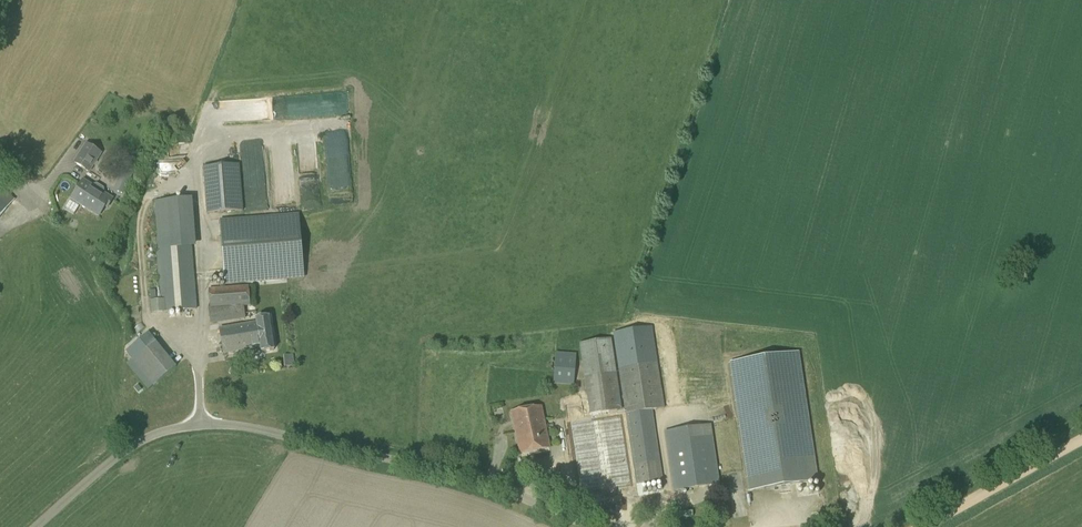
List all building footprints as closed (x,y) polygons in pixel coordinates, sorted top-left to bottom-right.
[(89,172),(101,154),(87,145),(75,163),(89,172)] [(193,146),(183,146),(183,158),(192,158),(193,146)] [(158,166),(169,166),(170,157),(159,157),(158,166)] [(129,158),(115,191),(123,194),(137,161),(129,158)] [(207,213),(244,211),(240,165),(203,167),(207,213)] [(91,186),(83,181),(72,199),(99,217),(106,206),(108,208),(113,200),(104,194),(104,188),(97,183),(91,186)] [(15,200),(0,188),(0,218),(15,200)] [(197,310),(192,249),(196,249),(192,198),(154,201),(158,250),(156,250),(160,300),(156,300),(155,290),(150,291),(152,314),(197,310)] [(225,285),(305,279),(300,213),(220,220),(225,285)] [(211,324),(245,319),(244,307),(251,306),(249,286),(209,289),(210,308),(209,308),(211,324)] [(221,341),(272,333),(269,317),(256,319),(257,323),(219,329),(221,341)] [(272,333),(221,341),(223,353),(261,347),(262,352),(274,350),(272,333)] [(149,379),(176,363),(159,335),(132,351),(149,379)] [(175,336),(165,343),(170,349),(179,342),(175,336)] [(598,465),(616,462),(609,412),(621,410),(611,339),(580,343),(598,465)] [(573,386),(576,354),(555,352),(552,384),(573,386)] [(799,352),(730,363),(749,491),(818,481),(799,352)] [(637,483),(663,479),(654,422),(652,410),(664,408),(657,362),(619,368),(637,483)] [(228,369),(235,374),(239,368),(231,363),(228,369)] [(516,434),(546,427),(541,406),(512,413),(516,434)] [(675,491),(719,484),(709,425),(665,432),(675,491)] [(546,427),(516,434),(521,454),(551,448),(546,427)] [(593,504),(619,500),(616,474),(589,478),(593,504)] [(623,515),(624,505),(617,504),(616,514),(623,515)]
